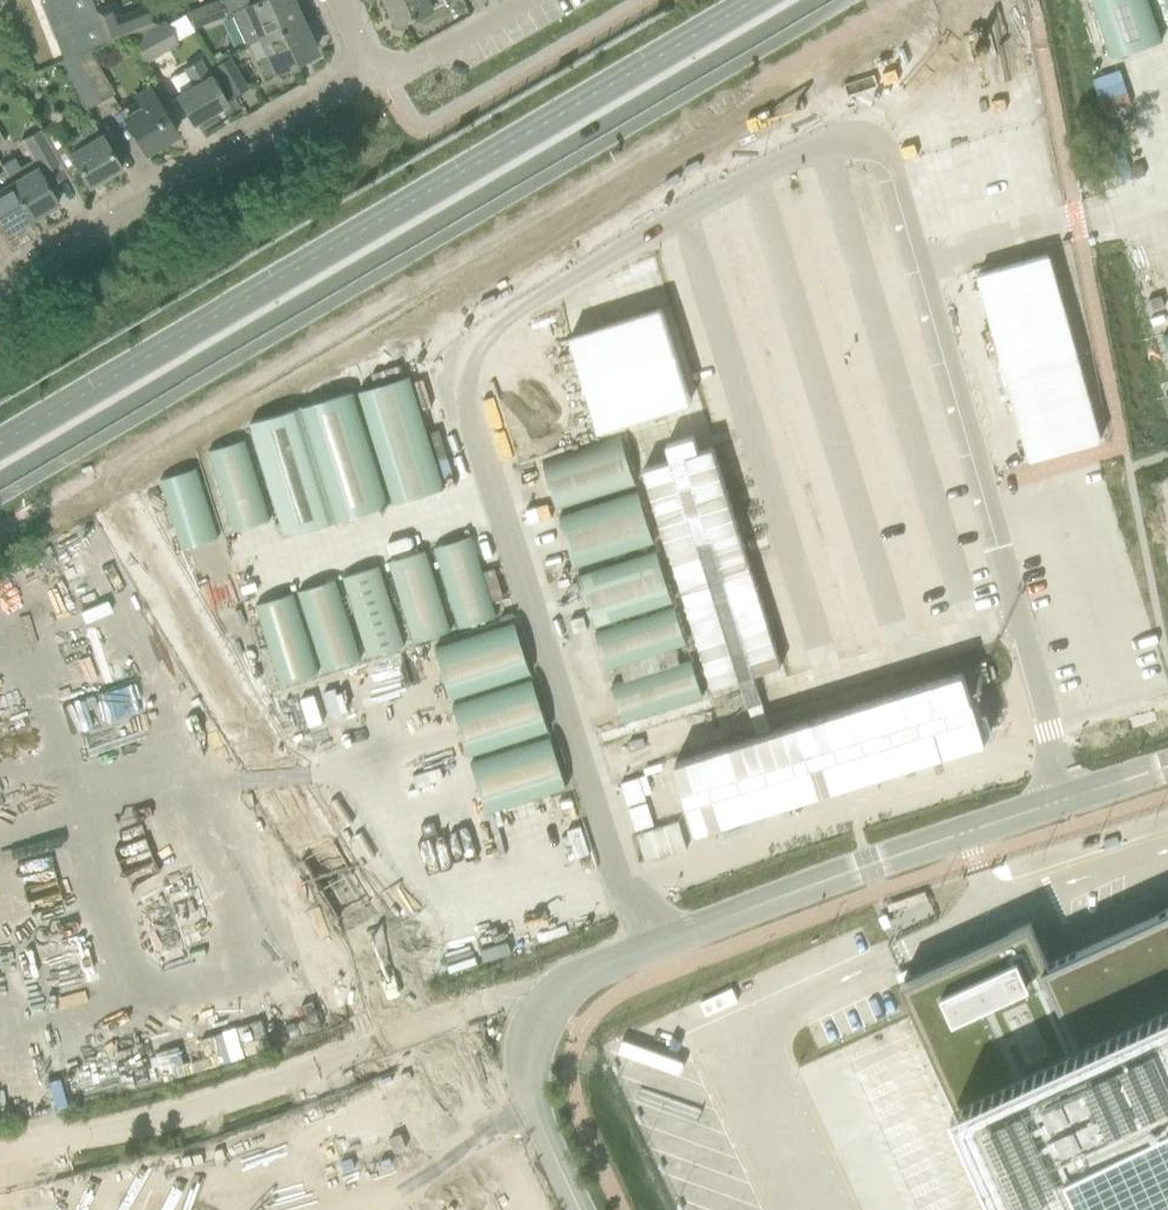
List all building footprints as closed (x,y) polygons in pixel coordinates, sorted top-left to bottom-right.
[(88,51),(107,43),(107,42),(95,11),(91,0),(41,0),(63,60),(74,56),(88,51)] [(227,14),(222,0),(216,0),(187,11),(193,30),(227,14)] [(299,20),(290,0),(257,0),(230,13),(245,44),(256,39),(299,20)] [(399,24),(446,2),(445,0),(388,0),(399,24)] [(1148,0),(1091,0),(1111,59),(1162,42),(1148,0)] [(113,4),(95,11),(107,42),(140,30),(156,23),(149,5),(133,12),(118,17),(113,4)] [(299,20),(256,39),(263,53),(256,56),(264,75),(315,52),(299,20)] [(163,21),(131,40),(145,63),(177,44),(175,40),(165,24),(163,21)] [(101,101),(114,93),(88,51),(74,56),(101,101)] [(85,112),(101,101),(74,56),(63,60),(56,63),(85,112)] [(179,92),(176,94),(181,103),(193,123),(226,104),(214,83),(200,58),(182,69),(192,84),(179,92)] [(232,96),(246,87),(228,58),(214,66),(232,96)] [(145,152),(175,133),(148,86),(132,95),(135,101),(120,110),(145,152)] [(54,127),(43,134),(65,172),(77,165),(88,185),(119,166),(107,146),(91,117),(75,127),(80,135),(65,144),(54,127)] [(48,185),(67,174),(40,129),(20,140),(32,160),(19,168),(13,159),(1,166),(4,171),(32,218),(58,202),(48,185)] [(5,234),(32,218),(4,171),(0,173),(0,226),(5,234)] [(1107,441),(1052,256),(976,278),(1031,464),(1107,441)] [(691,403),(662,310),(570,339),(599,431),(691,403)] [(1160,337),(1167,362),(1167,334),(1160,337)] [(443,490),(408,378),(356,394),(391,506),(443,490)] [(388,507),(352,392),(299,409),(336,523),(388,507)] [(284,539),(334,523),(298,409),(248,424),(284,539)] [(621,436),(541,461),(557,510),(636,486),(621,436)] [(782,667),(713,447),(698,452),(693,436),(666,445),(671,461),(643,469),(712,689),(782,667)] [(270,522),(244,441),(206,452),(231,534),(270,522)] [(218,538),(196,469),(158,481),(180,549),(218,538)] [(638,491),(558,516),(574,566),(654,541),(638,491)] [(432,549),(457,630),(495,618),(470,537),(432,549)] [(656,550),(577,575),(593,626),(672,601),(656,550)] [(450,633),(424,551),(386,563),(412,644),(450,633)] [(403,648),(377,567),(340,579),(366,659),(403,648)] [(360,661),(334,581),(296,593),(321,673),(360,661)] [(317,675),(292,594),(254,606),(279,686),(317,675)] [(674,607),(595,631),(606,668),(618,664),(674,647),(686,643),(674,607)] [(450,701),(530,676),(513,624),(433,649),(450,701)] [(623,681),(611,685),(623,721),(702,697),(691,660),(679,663),(623,681)] [(986,742),(964,673),(672,764),(694,834),(986,742)] [(468,758),(547,733),(531,682),(451,707),(468,758)] [(485,815),(565,790),(549,739),(469,764),(485,815)] [(645,801),(638,779),(620,785),(626,807),(645,801)] [(653,824),(646,803),(628,809),(634,830),(653,824)] [(644,862),(686,849),(677,821),(635,835),(644,862)] [(1048,962),(1031,923),(906,980),(926,1025),(958,1098),(1009,1209),(1167,1209),(1167,907),(1048,962)] [(268,1209),(326,1191),(311,1146),(254,1165),(268,1209)] [(328,1200),(331,1209),(361,1209),(357,1192),(328,1200)]
